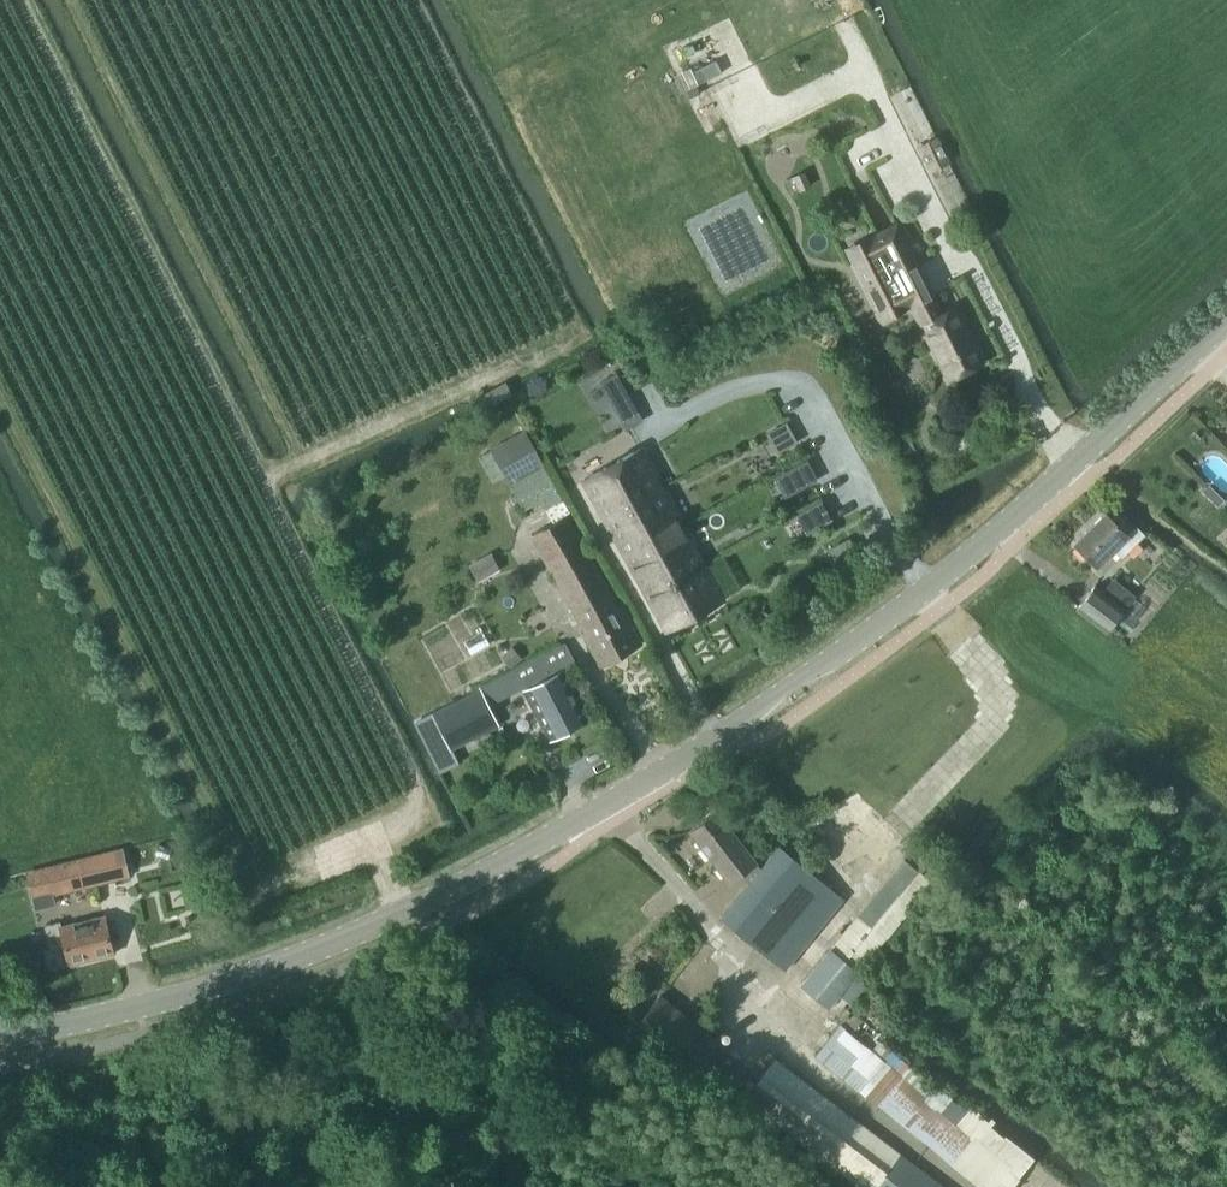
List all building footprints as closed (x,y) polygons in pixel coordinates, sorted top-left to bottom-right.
[(721,73),(715,61),(692,72),(697,84),(721,73)] [(948,163),(936,139),(918,148),(930,172),(948,163)] [(940,316),(895,226),(847,250),(882,320),(911,305),(948,379),(980,363),(953,309),(940,316)] [(600,378),(625,427),(644,418),(619,369),(600,378)] [(594,372),(580,379),(611,435),(625,427),(594,372)] [(798,415),(780,426),(790,438),(806,428),(798,415)] [(567,512),(542,467),(524,432),(489,451),(494,459),(481,466),(491,484),(504,477),(508,485),(521,512),(541,501),(551,520),(567,512)] [(664,631),(721,599),(639,450),(581,481),(664,631)] [(821,455),(802,466),(812,481),(830,470),(821,455)] [(815,480),(787,496),(807,531),(835,515),(815,480)] [(1135,525),(1126,535),(1104,513),(1086,532),(1074,544),(1096,566),(1112,550),(1120,558),(1144,535),(1135,525)] [(616,608),(575,533),(566,516),(530,535),(585,636),(582,638),(599,668),(641,646),(619,606),(616,608)] [(1108,634),(1126,610),(1096,587),(1077,610),(1108,634)] [(549,739),(588,720),(562,670),(576,663),(565,643),(514,669),(549,739)] [(497,725),(480,689),(433,712),(451,748),(497,725)] [(451,748),(433,712),(415,721),(440,770),(458,761),(451,748)] [(728,883),(755,862),(715,810),(688,830),(728,883)] [(785,969),(842,899),(777,846),(720,917),(785,969)] [(51,895),(128,875),(121,847),(44,867),(51,895)] [(902,860),(829,949),(856,972),(930,882),(902,860)] [(69,964),(113,953),(102,915),(60,926),(59,921),(44,925),(50,948),(64,945),(69,964)] [(827,1006),(856,972),(829,949),(800,983),(827,1006)] [(693,1084),(724,1045),(660,995),(629,1033),(693,1084)] [(889,1031),(854,1000),(836,1021),(839,1023),(871,1051),(880,1041),(889,1031)] [(994,1133),(880,1041),(871,1051),(839,1023),(813,1054),(833,1070),(971,1182),(989,1160),(988,1159),(995,1151),(987,1144),(994,1133)] [(902,1156),(774,1059),(744,1099),(860,1186),(943,1186),(902,1156)]
